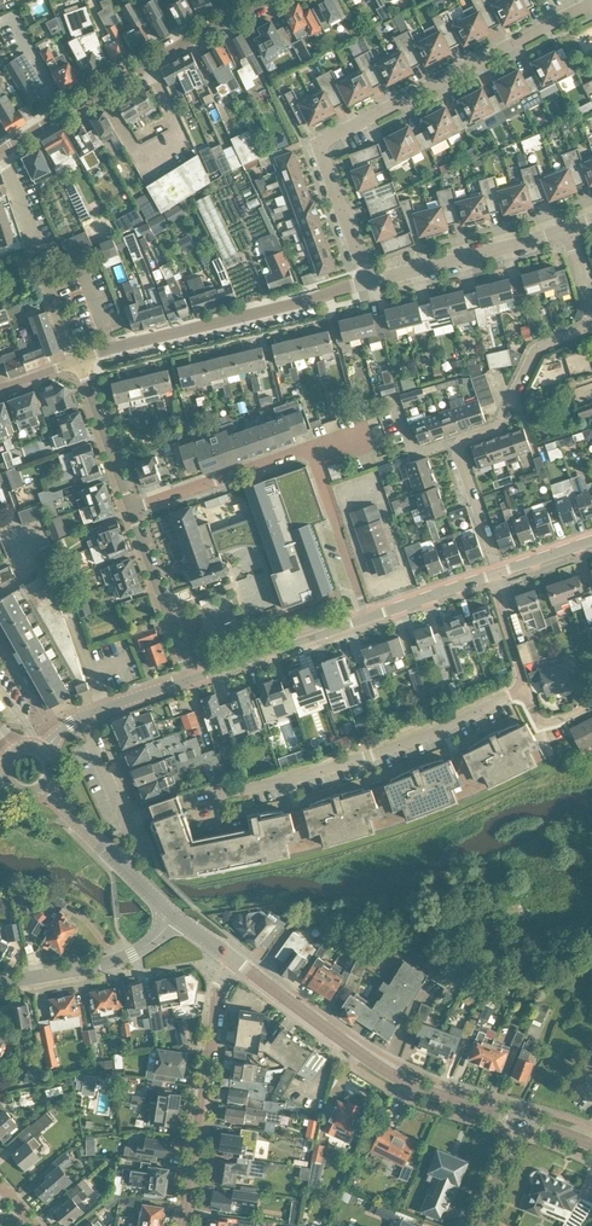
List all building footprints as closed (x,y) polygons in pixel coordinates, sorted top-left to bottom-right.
[(108,51),(113,62),(127,54),(121,43),(123,42),(110,18),(115,15),(109,0),(103,0),(100,1),(103,9),(97,12),(110,33),(102,37),(106,44),(104,45),(108,51)] [(169,31),(160,15),(163,13),(156,0),(150,0),(145,2),(140,5),(157,37),(169,31)] [(168,5),(172,12),(170,12),(178,26),(194,17),(184,0),(167,0),(168,5)] [(196,16),(213,10),(209,0),(190,0),(196,16)] [(320,4),(312,8),(324,30),(332,26),(330,22),(340,16),(343,20),(350,16),(342,0),(339,0),(334,3),(333,0),(317,0),(320,4)] [(382,0),(373,0),(377,8),(385,4),(382,0)] [(463,11),(479,41),(487,37),(485,34),(490,32),(487,26),(493,22),(495,26),(495,25),(482,0),(472,0),(475,5),(463,11)] [(495,25),(496,25),(494,22),(500,19),(503,25),(508,22),(510,25),(517,21),(507,0),(493,0),(492,1),(492,0),(482,0),(495,25)] [(517,21),(525,17),(524,14),(529,12),(525,6),(532,3),(533,6),(534,5),(532,0),(507,0),(517,21)] [(121,34),(125,41),(131,52),(147,43),(138,26),(140,25),(128,3),(122,7),(133,27),(121,34)] [(284,12),(294,31),(298,38),(312,31),(314,33),(321,29),(310,9),(304,13),(298,4),(284,12)] [(102,50),(95,31),(82,35),(80,29),(92,24),(85,6),(63,14),(72,38),(67,41),(76,59),(75,59),(80,70),(84,68),(89,75),(109,64),(102,50)] [(448,10),(440,14),(457,45),(456,42),(462,39),(465,45),(470,42),(471,45),(479,41),(463,11),(461,6),(449,12),(448,10)] [(30,12),(23,15),(25,18),(29,25),(35,22),(30,12)] [(402,13),(394,17),(397,22),(404,18),(402,13)] [(427,34),(440,61),(448,57),(446,54),(451,52),(448,45),(454,42),(456,45),(457,45),(440,14),(433,18),(440,32),(429,38),(427,34)] [(56,19),(48,23),(51,29),(59,26),(56,19)] [(263,35),(256,39),(268,60),(294,46),(283,26),(282,26),(284,30),(278,33),(272,22),(260,28),(263,35)] [(409,30),(402,34),(418,65),(417,62),(423,58),(426,64),(431,62),(432,65),(440,61),(427,34),(415,40),(409,30)] [(243,34),(232,40),(237,50),(242,59),(241,62),(244,66),(238,70),(247,89),(250,87),(256,84),(253,79),(259,76),(258,74),(263,71),(256,58),(248,44),(243,34)] [(399,48),(388,54),(401,81),(409,77),(408,74),(413,71),(409,65),(416,62),(417,65),(418,65),(402,34),(394,37),(399,48)] [(293,43),(304,64),(313,58),(302,38),(293,43)] [(231,69),(235,67),(222,45),(212,51),(229,81),(226,82),(230,90),(232,91),(241,86),(235,77),(231,69)] [(401,81),(388,54),(376,60),(371,49),(369,50),(366,45),(360,48),(363,53),(379,85),(380,85),(378,82),(384,78),(387,84),(392,82),(394,85),(401,81)] [(67,63),(59,68),(49,50),(48,50),(47,47),(40,51),(61,90),(77,81),(67,63)] [(544,57),(557,82),(575,73),(563,49),(557,53),(556,51),(549,54),(550,56),(545,59),(544,57)] [(197,87),(206,82),(192,51),(181,57),(190,74),(197,87)] [(229,81),(212,51),(200,57),(210,73),(214,71),(222,84),(226,82),(229,81)] [(4,65),(28,104),(38,98),(33,90),(42,84),(23,53),(4,65)] [(361,68),(349,74),(363,101),(371,97),(369,94),(374,91),(371,85),(377,82),(379,85),(363,53),(355,57),(361,68)] [(197,87),(190,74),(181,57),(171,63),(180,79),(186,93),(196,88),(197,87)] [(537,73),(531,76),(539,92),(557,82),(544,57),(545,59),(539,62),(538,60),(532,63),(537,73)] [(186,93),(180,79),(171,63),(161,68),(169,86),(174,83),(180,96),(185,93),(186,93)] [(332,69),(324,73),(340,105),(341,105),(339,101),(346,98),(349,104),(353,102),(355,105),(363,101),(349,74),(338,80),(332,69)] [(539,92),(531,76),(524,79),(519,70),(513,73),(514,75),(509,77),(508,75),(507,76),(520,101),(525,110),(543,101),(541,96),(539,92)] [(322,88),(310,94),(324,120),(332,116),(331,114),(335,111),(332,105),(338,102),(340,105),(324,73),(317,77),(322,88)] [(520,101),(507,76),(508,78),(503,80),(502,78),(496,82),(501,91),(494,95),(502,110),(507,119),(525,110),(520,101)] [(589,96),(591,95),(591,80),(583,84),(589,96)] [(1,124),(8,134),(26,123),(18,110),(13,113),(7,103),(11,101),(4,88),(0,91),(0,90),(0,121),(1,124)] [(471,94),(484,120),(488,127),(489,130),(500,124),(495,114),(502,110),(494,95),(488,98),(483,88),(476,92),(477,93),(472,96),(471,94)] [(144,89),(132,96),(148,124),(154,121),(150,113),(156,110),(154,106),(158,103),(152,90),(147,93),(144,89)] [(324,120),(310,94),(299,100),(293,89),(285,93),(301,125),(302,124),(301,121),(307,118),(310,124),(315,122),(316,124),(324,120)] [(464,110),(458,114),(466,129),(468,132),(474,129),(476,133),(488,127),(484,120),(471,94),(471,95),(472,96),(466,99),(465,97),(459,100),(464,110)] [(120,102),(118,104),(126,119),(130,125),(132,124),(137,121),(141,128),(148,124),(132,96),(120,102)] [(185,96),(178,99),(185,112),(190,109),(187,103),(188,102),(185,96)] [(214,100),(206,104),(210,111),(217,108),(214,100)] [(583,105),(586,111),(591,108),(589,102),(583,105)] [(435,113),(434,113),(447,138),(466,129),(458,114),(451,117),(446,107),(440,110),(441,112),(436,115),(435,113)] [(104,111),(91,119),(104,140),(110,136),(114,143),(120,140),(104,111)] [(558,116),(561,122),(569,118),(566,112),(558,116)] [(428,129),(421,132),(429,148),(447,138),(434,113),(435,115),(430,118),(429,116),(423,119),(428,129)] [(97,148),(83,123),(79,126),(78,124),(66,130),(65,128),(64,128),(77,150),(80,156),(87,170),(100,164),(93,150),(97,148)] [(398,132),(411,157),(429,148),(421,132),(415,136),(409,126),(403,129),(404,131),(399,134),(398,132)] [(64,128),(43,141),(51,154),(64,147),(69,155),(77,150),(64,128)] [(249,130),(231,138),(243,165),(261,157),(255,143),(249,130)] [(382,152),(383,156),(388,169),(411,157),(398,132),(397,132),(398,134),(393,137),(392,135),(386,138),(391,148),(382,152)] [(284,135),(272,141),(276,150),(288,145),(284,135)] [(267,139),(256,144),(261,154),(274,148),(271,141),(269,142),(267,139)] [(370,164),(369,161),(383,156),(382,152),(379,143),(349,154),(355,170),(353,171),(356,180),(374,173),(371,164),(370,164)] [(41,148),(23,156),(36,183),(53,174),(41,148)] [(282,148),(259,158),(262,167),(273,163),(276,170),(274,171),(274,172),(298,164),(293,152),(284,155),(282,148)] [(570,151),(583,184),(582,180),(588,178),(591,184),(591,156),(583,159),(578,148),(570,151)] [(568,169),(556,173),(555,174),(565,198),(573,195),(572,192),(577,190),(574,183),(581,181),(582,184),(583,184),(570,151),(562,154),(568,169)] [(177,168),(147,187),(153,197),(154,198),(158,206),(162,212),(162,213),(194,193),(211,182),(199,154),(177,168)] [(519,163),(528,161),(525,154),(518,156),(519,163)] [(232,169),(226,155),(216,159),(220,169),(223,174),(232,169)] [(229,159),(233,169),(242,164),(237,155),(229,159)] [(215,156),(204,161),(210,173),(220,169),(216,159),(215,156)] [(439,166),(442,172),(453,168),(450,162),(439,166)] [(538,163),(529,167),(540,200),(541,200),(540,197),(548,194),(550,200),(555,198),(556,201),(565,198),(555,174),(556,173),(554,170),(542,175),(538,163)] [(273,182),(275,187),(280,185),(282,184),(282,182),(304,174),(302,175),(298,164),(274,172),(278,181),(273,182)] [(524,180),(512,184),(519,212),(528,210),(527,207),(532,206),(530,199),(539,197),(540,200),(529,167),(521,169),(524,180)] [(378,187),(377,183),(378,183),(374,173),(356,180),(360,190),(362,189),(368,204),(397,193),(393,181),(378,187)] [(304,174),(282,182),(282,184),(280,185),(283,195),(306,187),(302,175),(304,175),(304,174)] [(496,175),(487,178),(496,212),(497,212),(496,208),(503,207),(505,213),(510,212),(511,215),(519,212),(512,184),(499,187),(496,175)] [(4,254),(24,247),(8,198),(0,177),(0,241),(4,254)] [(482,192),(469,195),(477,224),(486,221),(485,218),(490,217),(488,210),(495,209),(496,212),(487,178),(479,180),(482,192)] [(306,187),(283,195),(287,204),(282,206),(284,211),(291,208),(290,206),(312,197),(310,198),(306,187)] [(454,187),(445,189),(454,223),(455,223),(454,219),(461,218),(463,224),(468,223),(469,226),(477,224),(469,195),(457,198),(454,187)] [(441,206),(429,210),(428,210),(435,235),(444,233),(443,229),(448,228),(446,222),(453,220),(454,223),(445,189),(437,191),(441,206)] [(400,201),(397,193),(368,204),(373,220),(371,220),(374,230),(393,224),(389,214),(388,214),(387,211),(402,206),(400,201)] [(209,194),(195,201),(227,266),(241,259),(209,194)] [(312,197),(290,206),(291,208),(294,217),(292,218),(317,209),(314,201),(312,202),(310,199),(313,198),(312,197)] [(154,198),(140,206),(148,220),(162,212),(158,206),(154,198)] [(429,210),(428,206),(415,209),(412,198),(400,201),(402,206),(411,231),(412,234),(413,234),(412,231),(419,229),(421,235),(426,234),(427,237),(435,235),(428,210),(429,210)] [(137,208),(125,215),(132,227),(144,220),(137,208)] [(172,209),(165,213),(167,217),(170,222),(177,217),(172,209)] [(317,209),(292,218),(295,227),(297,226),(298,229),(299,228),(321,221),(321,220),(319,221),(317,218),(320,217),(317,209)] [(75,211),(66,215),(74,233),(83,228),(75,211)] [(163,214),(148,222),(151,228),(166,219),(163,214)] [(61,216),(52,220),(60,237),(69,234),(61,216)] [(107,221),(111,228),(117,225),(112,217),(107,221)] [(295,227),(290,229),(292,234),(297,232),(300,242),(303,241),(302,240),(323,233),(319,222),(321,221),(299,228),(298,229),(297,226),(295,227)] [(380,239),(386,255),(416,244),(412,234),(411,231),(396,237),(395,233),(396,233),(393,224),(374,230),(378,240),(380,239)] [(140,225),(144,236),(145,237),(153,233),(140,225)] [(86,231),(62,242),(68,256),(92,245),(86,231)] [(125,236),(124,236),(127,245),(128,244),(131,252),(140,248),(134,232),(125,236)] [(306,249),(307,252),(329,244),(329,243),(327,244),(323,233),(302,240),(303,241),(306,250),(306,249)] [(123,234),(113,238),(117,248),(127,245),(124,236),(123,234)] [(190,234),(178,240),(180,245),(193,239),(190,234)] [(277,235),(266,240),(260,243),(266,257),(284,251),(277,235)] [(145,237),(144,236),(139,239),(145,253),(152,249),(145,237)] [(113,238),(99,244),(105,260),(119,254),(117,248),(113,238)] [(329,244),(307,252),(306,249),(306,250),(299,252),(301,257),(308,254),(311,264),(331,256),(327,245),(330,244),(329,244)] [(206,251),(199,254),(204,264),(211,260),(206,251)] [(273,272),(266,275),(271,290),(295,282),(293,276),(289,267),(291,267),(284,251),(266,257),(273,272)] [(222,293),(219,295),(222,304),(237,299),(227,270),(220,256),(212,260),(218,273),(223,287),(220,288),(222,293)] [(314,272),(302,276),(305,285),(329,278),(327,271),(336,268),(331,256),(311,264),(314,272)] [(166,279),(168,283),(170,286),(172,294),(175,301),(177,308),(179,307),(181,312),(178,313),(180,318),(192,313),(185,298),(176,280),(172,270),(168,262),(160,266),(166,279)] [(559,296),(560,296),(571,293),(564,269),(556,271),(554,265),(538,270),(544,290),(555,287),(557,294),(557,295),(558,296),(559,296)] [(175,268),(172,270),(176,280),(182,277),(180,271),(178,273),(175,268)] [(524,279),(517,281),(523,303),(539,298),(537,292),(544,290),(538,270),(523,274),(524,279)] [(201,275),(195,277),(209,304),(210,308),(222,304),(219,295),(222,293),(220,288),(216,289),(215,287),(214,287),(213,283),(204,286),(201,275)] [(191,298),(193,305),(196,313),(210,308),(209,304),(195,277),(187,279),(190,288),(193,287),(196,296),(191,298)] [(509,278),(493,282),(500,310),(515,306),(515,305),(523,303),(517,281),(510,283),(509,278)] [(130,317),(134,331),(140,329),(145,328),(134,293),(132,286),(131,281),(123,283),(128,295),(130,304),(124,306),(127,318),(130,317)] [(478,291),(471,292),(477,319),(479,326),(488,324),(486,319),(486,316),(501,312),(500,310),(493,282),(477,286),(478,291)] [(168,284),(165,286),(159,288),(171,321),(180,318),(178,313),(181,312),(179,307),(177,308),(175,301),(172,294),(170,286),(168,283),(168,284)] [(139,284),(132,286),(134,293),(145,328),(156,324),(151,308),(148,299),(144,300),(139,284)] [(156,324),(167,321),(162,305),(155,287),(148,289),(152,298),(148,299),(151,308),(156,324)] [(463,290),(447,294),(455,324),(477,319),(471,292),(464,294),(463,290)] [(433,302),(426,303),(432,329),(453,323),(454,325),(455,324),(447,294),(431,298),(433,302)] [(417,301),(402,305),(407,326),(414,324),(416,333),(432,329),(426,303),(419,305),(417,301)] [(9,314),(22,310),(20,304),(7,307),(9,314)] [(387,313),(380,315),(385,338),(386,342),(409,336),(407,326),(402,305),(386,309),(387,313)] [(11,320),(9,314),(7,307),(0,309),(0,329),(12,325),(10,320),(11,320)] [(46,311),(35,315),(32,317),(37,331),(37,332),(38,334),(41,333),(42,336),(45,346),(48,355),(49,354),(60,350),(46,311)] [(372,312),(356,316),(361,337),(368,335),(370,343),(381,340),(380,339),(385,338),(380,315),(373,317),(372,312)] [(341,325),(334,326),(338,343),(361,337),(356,316),(340,320),(341,325)] [(530,332),(529,325),(521,327),(522,334),(530,332)] [(329,330),(315,334),(320,354),(334,350),(329,330)] [(315,334),(301,337),(306,357),(320,354),(315,334)] [(20,348),(22,355),(27,371),(51,362),(49,354),(48,355),(45,346),(29,352),(24,336),(17,339),(20,348)] [(301,337),(287,341),(291,361),(306,357),(301,337)] [(272,344),(275,356),(277,364),(291,361),(287,341),(272,344)] [(263,346),(249,350),(250,356),(253,370),(268,367),(263,346)] [(2,355),(0,356),(0,370),(6,368),(10,378),(27,371),(22,355),(20,348),(2,355)] [(510,349),(487,354),(490,369),(501,367),(514,365),(514,364),(512,357),(510,349)] [(512,349),(510,349),(512,357),(514,364),(514,365),(518,364),(518,363),(523,354),(512,349)] [(250,356),(249,350),(234,353),(239,374),(247,372),(249,378),(251,377),(253,384),(260,383),(258,376),(255,377),(253,370),(252,365),(250,356)] [(234,353),(221,357),(226,377),(239,374),(234,353)] [(221,357),(207,360),(212,380),(226,377),(221,357)] [(317,361),(319,369),(320,375),(328,374),(324,359),(317,361)] [(461,359),(452,361),(455,373),(464,371),(461,359)] [(207,360),(193,363),(198,387),(206,385),(212,384),(212,380),(207,360)] [(193,363),(178,367),(183,387),(197,384),(198,387),(193,363)] [(479,363),(467,366),(471,378),(482,374),(479,363)] [(289,368),(291,375),(298,373),(297,366),(293,367),(289,368)] [(386,383),(380,385),(382,394),(397,390),(391,368),(382,371),(383,372),(386,383)] [(168,369),(154,373),(159,393),(173,389),(168,369)] [(441,369),(433,371),(436,379),(444,377),(441,369)] [(154,373),(141,376),(145,396),(159,393),(154,373)] [(298,373),(291,375),(292,382),(300,380),(298,373)] [(485,373),(482,374),(471,378),(473,385),(488,380),(485,373)] [(401,380),(402,385),(404,390),(419,385),(416,375),(401,380)] [(141,376),(127,379),(131,399),(145,396),(141,376)] [(451,380),(444,382),(445,387),(452,385),(459,384),(457,378),(451,380)] [(112,383),(117,403),(131,399),(127,379),(112,383)] [(488,380),(473,385),(476,392),(490,387),(488,380)] [(42,406),(45,414),(46,416),(55,412),(55,411),(53,411),(65,386),(59,382),(43,388),(46,395),(45,395),(46,397),(47,396),(49,404),(42,406)] [(230,382),(223,384),(225,391),(232,389),(230,382)] [(262,390),(260,383),(253,384),(255,392),(262,390)] [(55,411),(55,412),(57,416),(66,413),(65,409),(78,404),(73,389),(65,386),(53,411),(55,411)] [(478,399),(465,404),(473,425),(486,421),(481,407),(478,399),(493,394),(490,387),(476,392),(478,399)] [(232,389),(225,391),(226,398),(233,396),(232,389)] [(401,395),(403,402),(410,400),(419,397),(417,390),(401,395)] [(36,414),(42,412),(34,391),(22,396),(32,426),(35,431),(42,429),(36,414)] [(493,394),(478,399),(481,407),(495,402),(493,394)] [(22,396),(9,400),(20,430),(26,428),(29,436),(35,434),(35,431),(32,426),(22,396)] [(197,398),(199,405),(206,403),(204,397),(197,398)] [(473,425),(465,404),(463,397),(450,401),(452,408),(460,430),(473,425)] [(157,400),(158,408),(166,406),(164,398),(160,399),(157,400)] [(194,441),(181,446),(189,471),(203,466),(205,472),(296,441),(294,435),(308,430),(298,399),(275,407),(279,420),(238,433),(234,421),(223,425),(192,435),(194,441)] [(236,403),(238,414),(248,411),(246,400),(236,403)] [(0,404),(0,428),(3,437),(7,450),(10,449),(14,447),(10,434),(6,425),(12,423),(4,402),(0,404)] [(136,405),(129,407),(131,414),(138,412),(136,405)] [(166,406),(158,408),(160,414),(167,413),(166,406)] [(452,408),(439,413),(447,434),(460,430),(452,408)] [(62,424),(53,427),(54,430),(55,434),(85,424),(80,411),(60,418),(62,424)] [(138,412),(131,414),(132,421),(139,419),(138,412)] [(220,417),(223,425),(234,421),(237,420),(234,412),(220,417)] [(434,439),(426,417),(424,412),(407,418),(409,424),(413,423),(420,443),(434,439)] [(439,413),(426,417),(434,439),(447,434),(439,413)] [(320,419),(310,423),(311,427),(322,423),(320,419)] [(55,434),(52,436),(54,442),(59,440),(62,446),(68,443),(89,436),(85,424),(55,434)] [(524,428),(511,433),(518,454),(531,450),(524,428)] [(583,431),(585,438),(589,439),(591,438),(591,428),(583,431)] [(511,433),(498,437),(505,459),(506,459),(508,465),(520,461),(518,455),(518,454),(511,433)] [(573,435),(563,438),(566,444),(569,445),(573,444),(575,441),(573,435)] [(498,437),(484,442),(492,463),(505,459),(498,437)] [(16,448),(22,445),(20,439),(14,441),(16,448)] [(560,446),(558,440),(545,444),(548,450),(560,446)] [(484,442),(471,446),(479,468),(492,463),(484,442)] [(58,472),(59,473),(94,460),(93,455),(95,454),(91,443),(74,449),(74,450),(59,456),(61,462),(58,463),(61,471),(58,472)] [(10,450),(2,452),(5,461),(9,470),(18,467),(23,464),(20,455),(13,458),(10,450)] [(158,462),(156,456),(136,462),(138,468),(144,486),(161,480),(155,463),(158,462)] [(427,456),(404,464),(400,466),(405,480),(410,478),(410,477),(432,470),(427,456)] [(538,474),(546,471),(541,456),(533,458),(538,474)] [(94,460),(59,473),(61,479),(62,480),(63,480),(72,477),(73,475),(81,472),(85,481),(102,475),(99,464),(96,465),(94,460)] [(0,462),(0,467),(2,472),(9,470),(5,461),(0,462)] [(394,469),(392,462),(377,467),(380,474),(394,469)] [(325,516),(324,516),(306,466),(307,465),(306,465),(274,476),(275,477),(246,487),(245,486),(255,516),(212,531),(208,521),(198,525),(191,506),(171,512),(188,560),(186,561),(195,586),(216,578),(216,577),(227,573),(229,568),(227,563),(223,561),(219,552),(234,547),(238,546),(243,545),(248,545),(253,545),(257,546),(262,547),(266,548),(275,572),(272,573),(284,607),(285,607),(285,606),(333,589),(334,590),(334,589),(310,522),(325,517),(325,516)] [(18,467),(9,470),(15,488),(24,485),(18,467)] [(15,488),(9,470),(2,472),(8,491),(13,489),(15,488)] [(432,470),(410,477),(410,478),(415,490),(436,483),(432,470)] [(548,477),(546,471),(538,474),(540,479),(548,477)] [(511,475),(498,479),(500,487),(513,482),(511,475)] [(51,476),(44,478),(46,485),(50,484),(52,479),(51,476)] [(80,499),(83,507),(90,505),(110,497),(105,482),(81,490),(84,498),(80,499)] [(573,486),(584,518),(591,516),(591,482),(586,484),(584,482),(573,486)] [(566,489),(553,493),(564,525),(577,521),(574,510),(580,507),(584,518),(573,486),(572,483),(565,485),(566,489)] [(416,494),(421,507),(442,500),(437,486),(416,494)] [(46,490),(39,492),(43,504),(64,497),(62,489),(54,492),(46,490)] [(230,500),(227,493),(205,501),(207,508),(230,500)] [(80,508),(86,523),(116,513),(110,497),(90,505),(83,507),(80,508)] [(399,499),(392,501),(397,515),(404,512),(399,499)] [(546,509),(534,512),(534,513),(538,526),(542,537),(555,532),(551,521),(558,519),(552,499),(544,502),(546,509)] [(434,517),(446,513),(442,500),(421,507),(411,510),(413,517),(423,513),(425,520),(427,519),(434,517)] [(507,522),(494,526),(502,550),(516,546),(512,535),(518,532),(522,543),(514,519),(510,507),(509,507),(507,500),(500,502),(502,510),(507,522)] [(39,504),(19,511),(23,525),(44,518),(39,504)] [(351,513),(356,529),(362,545),(368,562),(372,573),(379,571),(380,573),(393,569),(392,566),(399,564),(395,551),(391,552),(380,520),(382,520),(376,504),(351,513)] [(527,515),(514,519),(522,543),(535,539),(532,528),(538,526),(534,513),(532,506),(524,509),(527,515)] [(450,515),(447,516),(449,521),(457,518),(454,510),(449,512),(450,515)] [(47,520),(54,539),(67,534),(60,515),(47,520)] [(434,517),(427,519),(430,527),(436,525),(434,517)] [(118,520),(100,526),(93,528),(96,538),(88,541),(91,547),(101,544),(121,537),(119,531),(122,530),(118,520)] [(460,531),(454,533),(460,552),(466,550),(470,561),(484,557),(476,533),(463,537),(460,531)] [(460,552),(454,533),(434,540),(440,559),(447,557),(451,568),(464,563),(460,552)] [(59,555),(73,551),(67,536),(54,541),(59,555)] [(101,544),(91,547),(96,563),(129,551),(125,541),(123,541),(121,537),(101,544)] [(420,541),(405,547),(412,569),(427,564),(431,575),(444,570),(440,559),(434,540),(433,540),(435,546),(423,551),(420,541)] [(131,558),(108,567),(101,569),(107,585),(108,584),(116,581),(137,574),(131,558)] [(66,568),(68,575),(81,571),(79,564),(66,568)] [(16,576),(10,565),(0,570),(0,585),(16,576)] [(26,675),(46,709),(72,695),(89,688),(48,572),(0,599),(0,629),(26,675)] [(86,591),(80,572),(66,577),(72,595),(86,591)] [(116,581),(108,584),(111,592),(116,590),(118,597),(142,589),(137,574),(116,581)] [(562,580),(570,602),(572,610),(583,606),(588,622),(591,620),(591,602),(588,603),(587,599),(586,600),(577,575),(562,580)] [(570,602),(562,580),(547,586),(554,604),(557,611),(564,609),(562,604),(570,602)] [(520,606),(525,621),(534,618),(538,629),(551,624),(549,617),(544,619),(540,607),(541,607),(535,590),(516,596),(519,603),(518,604),(519,606),(520,606)] [(80,616),(92,612),(85,592),(74,596),(80,616)] [(471,611),(475,623),(479,634),(488,631),(492,643),(500,640),(493,621),(488,606),(471,611)] [(517,612),(511,614),(517,634),(523,632),(517,612)] [(452,642),(445,644),(450,662),(454,673),(463,670),(455,645),(473,639),(473,638),(470,631),(468,631),(466,624),(467,624),(466,621),(465,622),(463,614),(445,620),(452,642)] [(556,615),(549,617),(551,624),(552,624),(555,634),(562,632),(556,615)] [(130,628),(133,636),(138,652),(145,649),(150,665),(158,663),(159,665),(166,662),(165,660),(167,660),(156,628),(149,630),(147,624),(145,625),(145,623),(130,628)] [(438,669),(451,665),(450,662),(445,644),(438,646),(431,625),(423,628),(422,626),(416,628),(416,630),(415,631),(421,651),(430,648),(438,669)] [(399,636),(379,643),(385,662),(398,658),(402,670),(409,667),(399,636)] [(473,638),(473,639),(478,653),(485,651),(480,636),(473,638)] [(527,640),(517,644),(523,665),(540,659),(535,645),(529,647),(527,640)] [(361,657),(364,667),(368,666),(371,676),(380,673),(377,665),(385,662),(379,643),(372,646),(372,644),(369,645),(369,646),(362,649),(364,656),(361,657)] [(344,654),(334,657),(347,698),(346,698),(349,707),(351,706),(350,705),(361,701),(362,703),(362,702),(359,691),(355,692),(354,687),(359,685),(355,672),(350,673),(344,654)] [(578,669),(574,655),(563,658),(565,664),(541,670),(547,695),(572,688),(568,672),(578,669)] [(326,671),(321,673),(331,703),(346,698),(347,698),(334,657),(322,661),(326,671)] [(295,683),(295,685),(298,685),(301,693),(308,691),(311,701),(318,698),(315,688),(316,688),(308,667),(293,672),(296,683),(295,683)] [(416,692),(425,689),(418,667),(409,670),(416,692)] [(541,677),(539,670),(530,673),(532,680),(541,677)] [(273,705),(283,702),(287,714),(298,710),(290,686),(284,688),(281,679),(273,682),(272,679),(259,684),(263,695),(258,697),(266,721),(277,717),(273,705)] [(371,679),(361,682),(367,699),(371,698),(377,696),(371,679)] [(455,681),(450,683),(453,693),(459,691),(455,681)] [(430,693),(433,700),(453,693),(450,686),(430,693)] [(245,688),(231,693),(235,705),(238,713),(245,711),(247,719),(251,730),(259,728),(249,700),(245,688)] [(202,698),(205,710),(208,717),(214,715),(220,733),(224,745),(232,743),(216,696),(212,698),(211,695),(202,698)] [(333,725),(326,703),(318,705),(322,718),(325,717),(328,726),(333,725)] [(177,705),(171,708),(174,715),(180,712),(177,705)] [(194,711),(187,713),(192,727),(198,725),(194,711)] [(131,713),(112,720),(119,735),(137,727),(154,720),(151,712),(133,718),(131,713)] [(373,719),(356,724),(358,732),(372,727),(375,726),(373,719)] [(137,727),(119,735),(124,747),(142,739),(144,742),(160,735),(154,720),(137,727)] [(464,753),(461,755),(462,758),(455,761),(454,758),(451,759),(444,761),(443,758),(436,760),(429,762),(419,766),(411,769),(403,772),(397,775),(391,779),(392,782),(385,784),(372,789),(365,791),(364,788),(357,789),(350,790),(340,793),(334,795),(331,796),(324,798),(317,801),(310,803),(311,806),(305,808),(305,809),(301,809),(302,813),(295,814),(294,811),(291,812),(284,813),(283,810),(276,811),(269,811),(259,813),(249,815),(251,827),(194,839),(181,802),(178,794),(150,804),(153,812),(156,819),(152,820),(156,831),(157,831),(160,830),(162,835),(159,836),(158,836),(162,847),(163,846),(165,845),(167,851),(165,852),(165,851),(164,852),(167,860),(168,860),(170,859),(172,864),(170,865),(169,865),(172,874),(183,874),(183,873),(183,870),(188,869),(188,873),(188,874),(188,875),(200,873),(200,872),(199,872),(199,869),(204,868),(205,871),(205,872),(216,870),(216,869),(215,866),(221,865),(221,868),(221,869),(233,866),(238,865),(250,863),(249,863),(254,862),(273,858),(273,857),(277,856),(290,854),(308,850),(325,845),(337,842),(337,841),(342,840),(358,836),(358,835),(362,834),(375,831),(375,830),(392,825),(408,819),(409,819),(421,814),(425,812),(425,813),(441,807),(441,806),(445,805),(457,800),(474,794),(490,786),(490,785),(502,780),(501,780),(506,778),(521,771),(525,768),(525,769),(537,763),(546,758),(536,739),(527,722),(520,725),(519,722),(512,725),(506,727),(496,732),(490,735),(481,740),(475,743),(469,747),(470,750),(464,753)] [(581,749),(591,744),(591,736),(586,724),(578,728),(577,725),(570,728),(581,749)] [(146,745),(127,753),(132,766),(136,765),(154,757),(155,760),(155,762),(172,756),(169,747),(184,741),(180,731),(145,743),(146,745)] [(153,763),(134,771),(137,779),(134,780),(136,784),(147,780),(169,773),(169,775),(173,774),(180,771),(181,772),(194,767),(204,764),(218,759),(215,749),(202,754),(196,737),(184,741),(169,747),(172,756),(153,763)] [(287,750),(290,759),(308,753),(303,741),(294,744),(296,747),(287,750)] [(288,754),(278,758),(281,766),(290,763),(288,754)] [(218,759),(204,764),(210,782),(224,777),(218,759)] [(142,793),(140,794),(142,801),(170,792),(168,785),(176,782),(173,774),(169,775),(152,781),(141,785),(143,790),(141,791),(141,792),(142,792),(142,793)] [(191,787),(198,785),(196,778),(189,780),(191,787)] [(31,893),(21,894),(23,905),(27,905),(28,912),(34,911),(31,893)] [(53,901),(64,908),(68,902),(56,895),(53,901)] [(235,923),(235,924),(238,926),(243,931),(241,933),(257,946),(260,942),(267,947),(286,923),(271,911),(268,915),(262,910),(249,912),(246,916),(244,915),(242,914),(241,914),(240,914),(239,914),(238,915),(237,915),(236,916),(235,916),(235,917),(235,918),(234,919),(234,920),(234,921),(234,922),(235,923)] [(42,922),(46,916),(40,911),(35,917),(42,922)] [(60,911),(50,927),(72,941),(71,941),(72,940),(73,940),(77,933),(75,932),(78,926),(67,919),(67,918),(68,916),(60,911)] [(32,933),(43,939),(40,944),(48,948),(50,946),(51,945),(62,952),(66,947),(68,948),(72,941),(50,927),(40,921),(32,933)] [(20,922),(6,925),(9,941),(23,939),(20,922)] [(293,932),(276,956),(284,961),(278,969),(294,980),(317,949),(293,932)] [(345,933),(341,938),(347,942),(351,935),(345,933)] [(347,942),(346,944),(352,947),(358,937),(352,935),(351,935),(347,942)] [(315,937),(313,939),(313,943),(316,945),(319,944),(322,942),(321,938),(318,936),(315,937)] [(2,959),(9,944),(0,940),(0,958),(2,959)] [(360,977),(376,945),(366,941),(352,969),(351,971),(350,972),(360,977)] [(318,959),(304,980),(318,989),(333,964),(326,960),(322,957),(323,956),(324,954),(327,949),(320,945),(315,954),(319,957),(318,959)] [(370,1002),(359,1017),(376,1028),(377,1026),(390,1034),(427,975),(395,955),(367,1000),(370,1002)] [(333,964),(318,989),(331,997),(339,984),(343,987),(350,972),(351,971),(347,969),(343,976),(338,973),(341,969),(343,966),(335,961),(333,964)] [(454,973),(439,967),(431,979),(445,988),(449,981),(454,973)] [(493,974),(488,984),(494,987),(499,977),(493,974)] [(175,975),(166,977),(172,1006),(188,1003),(194,1002),(197,981),(191,975),(184,976),(184,975),(175,977),(175,975)] [(154,1003),(148,1004),(150,1017),(152,1027),(153,1031),(164,1029),(161,1011),(163,1007),(172,1006),(166,977),(159,978),(159,980),(151,981),(154,1003)] [(140,1007),(146,1006),(142,983),(136,984),(135,982),(129,983),(129,985),(125,986),(130,1014),(141,1012),(140,1007)] [(115,987),(103,990),(108,1017),(123,1014),(121,999),(118,999),(117,999),(115,987)] [(92,1004),(89,1004),(93,1026),(109,1023),(108,1017),(103,990),(99,990),(99,988),(91,989),(91,992),(90,992),(92,1003),(92,1004)] [(350,994),(340,1010),(344,1012),(342,1015),(352,1022),(353,1021),(356,1023),(359,1017),(370,1002),(367,1000),(356,993),(354,997),(350,994)] [(50,1019),(39,1021),(40,1031),(43,1046),(47,1067),(59,1064),(57,1057),(56,1057),(54,1047),(55,1046),(53,1030),(83,1025),(80,1006),(78,1007),(78,1006),(77,1006),(75,995),(50,999),(52,1010),(51,1010),(51,1011),(49,1011),(50,1019)] [(532,1018),(542,1022),(550,1004),(540,1000),(532,1018)] [(22,1031),(32,1030),(28,1003),(26,1003),(25,1001),(18,1002),(18,1004),(5,1006),(4,1007),(3,1007),(3,1008),(2,1009),(2,1011),(2,1012),(2,1013),(3,1014),(4,1015),(5,1015),(6,1015),(10,1014),(12,1029),(21,1027),(22,1031)] [(431,1006),(422,1003),(417,1017),(426,1021),(431,1006)] [(481,1013),(470,1037),(477,1039),(472,1050),(470,1050),(469,1053),(471,1054),(469,1058),(476,1061),(475,1061),(485,1065),(492,1045),(497,1032),(488,1028),(487,1033),(480,1030),(483,1023),(488,1021),(494,1008),(485,1003),(484,1007),(481,1013)] [(470,1037),(481,1013),(475,1010),(470,1021),(467,1020),(463,1028),(452,1025),(450,1032),(441,1028),(440,1030),(436,1041),(433,1050),(448,1056),(449,1053),(453,1055),(460,1038),(461,1034),(470,1038),(470,1037)] [(242,1013),(236,1050),(246,1054),(248,1057),(267,1070),(287,1067),(296,1071),(297,1072),(299,1069),(311,1078),(324,1061),(324,1060),(325,1059),(324,1058),(309,1047),(308,1048),(287,1032),(287,1031),(280,1025),(279,1025),(278,1025),(278,1026),(277,1027),(265,1018),(265,1016),(265,1015),(264,1015),(264,1014),(244,1011),(243,1011),(242,1012),(242,1013)] [(152,1027),(150,1017),(143,1018),(145,1029),(152,1027)] [(179,1045),(188,1041),(181,1019),(174,1021),(179,1045)] [(124,1036),(131,1035),(129,1021),(121,1022),(124,1036)] [(436,1041),(440,1030),(441,1028),(423,1022),(416,1041),(420,1042),(419,1045),(433,1050),(436,1041)] [(95,1028),(89,1029),(92,1042),(98,1041),(95,1028)] [(83,1030),(85,1044),(92,1042),(89,1029),(83,1030)] [(525,1033),(517,1030),(510,1045),(518,1049),(525,1033)] [(40,1031),(32,1032),(35,1047),(43,1046),(40,1031)] [(534,1042),(528,1040),(527,1041),(525,1040),(512,1075),(519,1077),(520,1079),(523,1081),(525,1080),(527,1080),(534,1061),(528,1059),(534,1042)] [(492,1045),(485,1065),(495,1068),(497,1063),(503,1066),(508,1055),(510,1047),(503,1045),(501,1048),(492,1045)] [(159,1049),(155,1078),(169,1081),(170,1073),(177,1074),(184,1075),(187,1052),(159,1048),(159,1049)] [(236,1050),(232,1077),(248,1080),(265,1082),(266,1075),(267,1070),(248,1057),(246,1054),(236,1050)] [(97,1060),(97,1068),(107,1068),(107,1060),(97,1060)] [(44,1082),(34,1067),(24,1074),(28,1079),(37,1084),(44,1082)] [(296,1071),(287,1067),(274,1091),(283,1096),(296,1071)] [(83,1074),(83,1093),(97,1094),(97,1075),(83,1074)] [(248,1080),(232,1077),(228,1101),(247,1103),(246,1108),(281,1112),(282,1112),(304,1114),(305,1108),(286,1098),(286,1102),(266,1099),(268,1082),(265,1082),(248,1080)] [(178,1110),(180,1094),(170,1093),(170,1090),(162,1089),(163,1081),(149,1079),(146,1097),(149,1097),(147,1105),(151,1106),(178,1110)] [(63,1093),(61,1085),(45,1089),(47,1097),(63,1093)] [(132,1095),(130,1102),(139,1103),(139,1104),(147,1105),(149,1097),(146,1097),(132,1095)] [(339,1101),(329,1121),(325,1129),(348,1139),(363,1107),(353,1103),(351,1106),(339,1101)] [(139,1103),(130,1102),(129,1109),(147,1111),(147,1109),(147,1105),(139,1104),(139,1103)] [(8,1131),(17,1124),(0,1104),(0,1138),(4,1143),(12,1136),(8,1131)] [(176,1124),(178,1110),(151,1106),(147,1105),(147,1109),(150,1110),(148,1123),(165,1126),(165,1123),(176,1124)] [(227,1106),(225,1120),(244,1123),(245,1117),(280,1122),(281,1112),(246,1108),(246,1109),(227,1106)] [(54,1120),(47,1111),(29,1126),(37,1135),(54,1120)] [(310,1117),(307,1137),(315,1139),(318,1119),(310,1117)] [(376,1138),(375,1141),(376,1142),(373,1148),(391,1157),(394,1152),(407,1159),(416,1141),(393,1130),(393,1131),(384,1127),(385,1126),(384,1126),(378,1138),(376,1138)] [(221,1132),(220,1139),(222,1140),(221,1148),(241,1152),(240,1157),(254,1159),(258,1131),(242,1129),(241,1135),(221,1132)] [(41,1144),(34,1136),(13,1154),(26,1169),(40,1157),(34,1150),(41,1144)] [(130,1156),(144,1159),(156,1161),(157,1155),(171,1157),(173,1142),(146,1138),(145,1143),(139,1142),(131,1146),(130,1156)] [(316,1144),(313,1160),(321,1162),(323,1157),(325,1157),(328,1146),(316,1144)] [(429,1193),(421,1211),(443,1219),(452,1196),(457,1183),(459,1184),(469,1161),(438,1149),(429,1171),(425,1180),(433,1183),(429,1193)] [(38,1191),(36,1193),(42,1200),(45,1199),(47,1202),(53,1197),(52,1195),(71,1178),(64,1169),(73,1162),(65,1153),(50,1166),(54,1171),(35,1187),(38,1191)] [(216,1180),(225,1181),(231,1182),(232,1181),(235,1182),(236,1175),(233,1174),(233,1171),(257,1175),(259,1161),(270,1163),(270,1162),(254,1159),(240,1157),(238,1157),(237,1163),(219,1160),(216,1180)] [(167,1182),(169,1169),(151,1166),(151,1162),(142,1161),(141,1170),(124,1167),(123,1176),(131,1177),(131,1176),(167,1182)] [(299,1166),(298,1174),(309,1176),(310,1168),(299,1166)] [(525,1209),(538,1214),(540,1211),(565,1221),(563,1225),(581,1225),(591,1208),(591,1202),(578,1196),(580,1192),(571,1188),(572,1185),(547,1175),(548,1173),(541,1170),(537,1170),(534,1171),(531,1173),(530,1176),(530,1180),(532,1183),(535,1185),(525,1209)] [(114,1192),(114,1193),(121,1194),(122,1194),(123,1183),(129,1184),(147,1187),(145,1196),(159,1197),(159,1194),(165,1195),(167,1182),(131,1176),(131,1177),(123,1176),(115,1175),(114,1192)] [(72,1197),(65,1203),(56,1211),(67,1224),(73,1219),(74,1220),(84,1212),(77,1203),(83,1198),(83,1199),(93,1190),(83,1179),(74,1187),(79,1193),(73,1198),(72,1197)] [(212,1206),(212,1207),(220,1208),(220,1209),(221,1209),(222,1208),(231,1210),(241,1211),(243,1204),(252,1205),(258,1206),(260,1193),(247,1191),(240,1190),(235,1189),(234,1195),(214,1192),(213,1197),(212,1206)] [(121,1194),(114,1193),(102,1203),(107,1208),(119,1198),(119,1203),(121,1194)] [(121,1194),(119,1203),(140,1207),(139,1209),(143,1210),(141,1218),(163,1221),(164,1213),(163,1213),(164,1207),(142,1203),(143,1197),(122,1194),(121,1194)] [(376,1211),(375,1213),(397,1221),(400,1213),(373,1203),(371,1209),(376,1211)] [(86,1225),(107,1225),(98,1215),(86,1225)] [(207,1225),(240,1225),(241,1225),(254,1225),(255,1222),(222,1216),(221,1219),(210,1218),(209,1225),(207,1224),(207,1225)] [(163,1221),(141,1218),(140,1225),(163,1225),(163,1221)]
